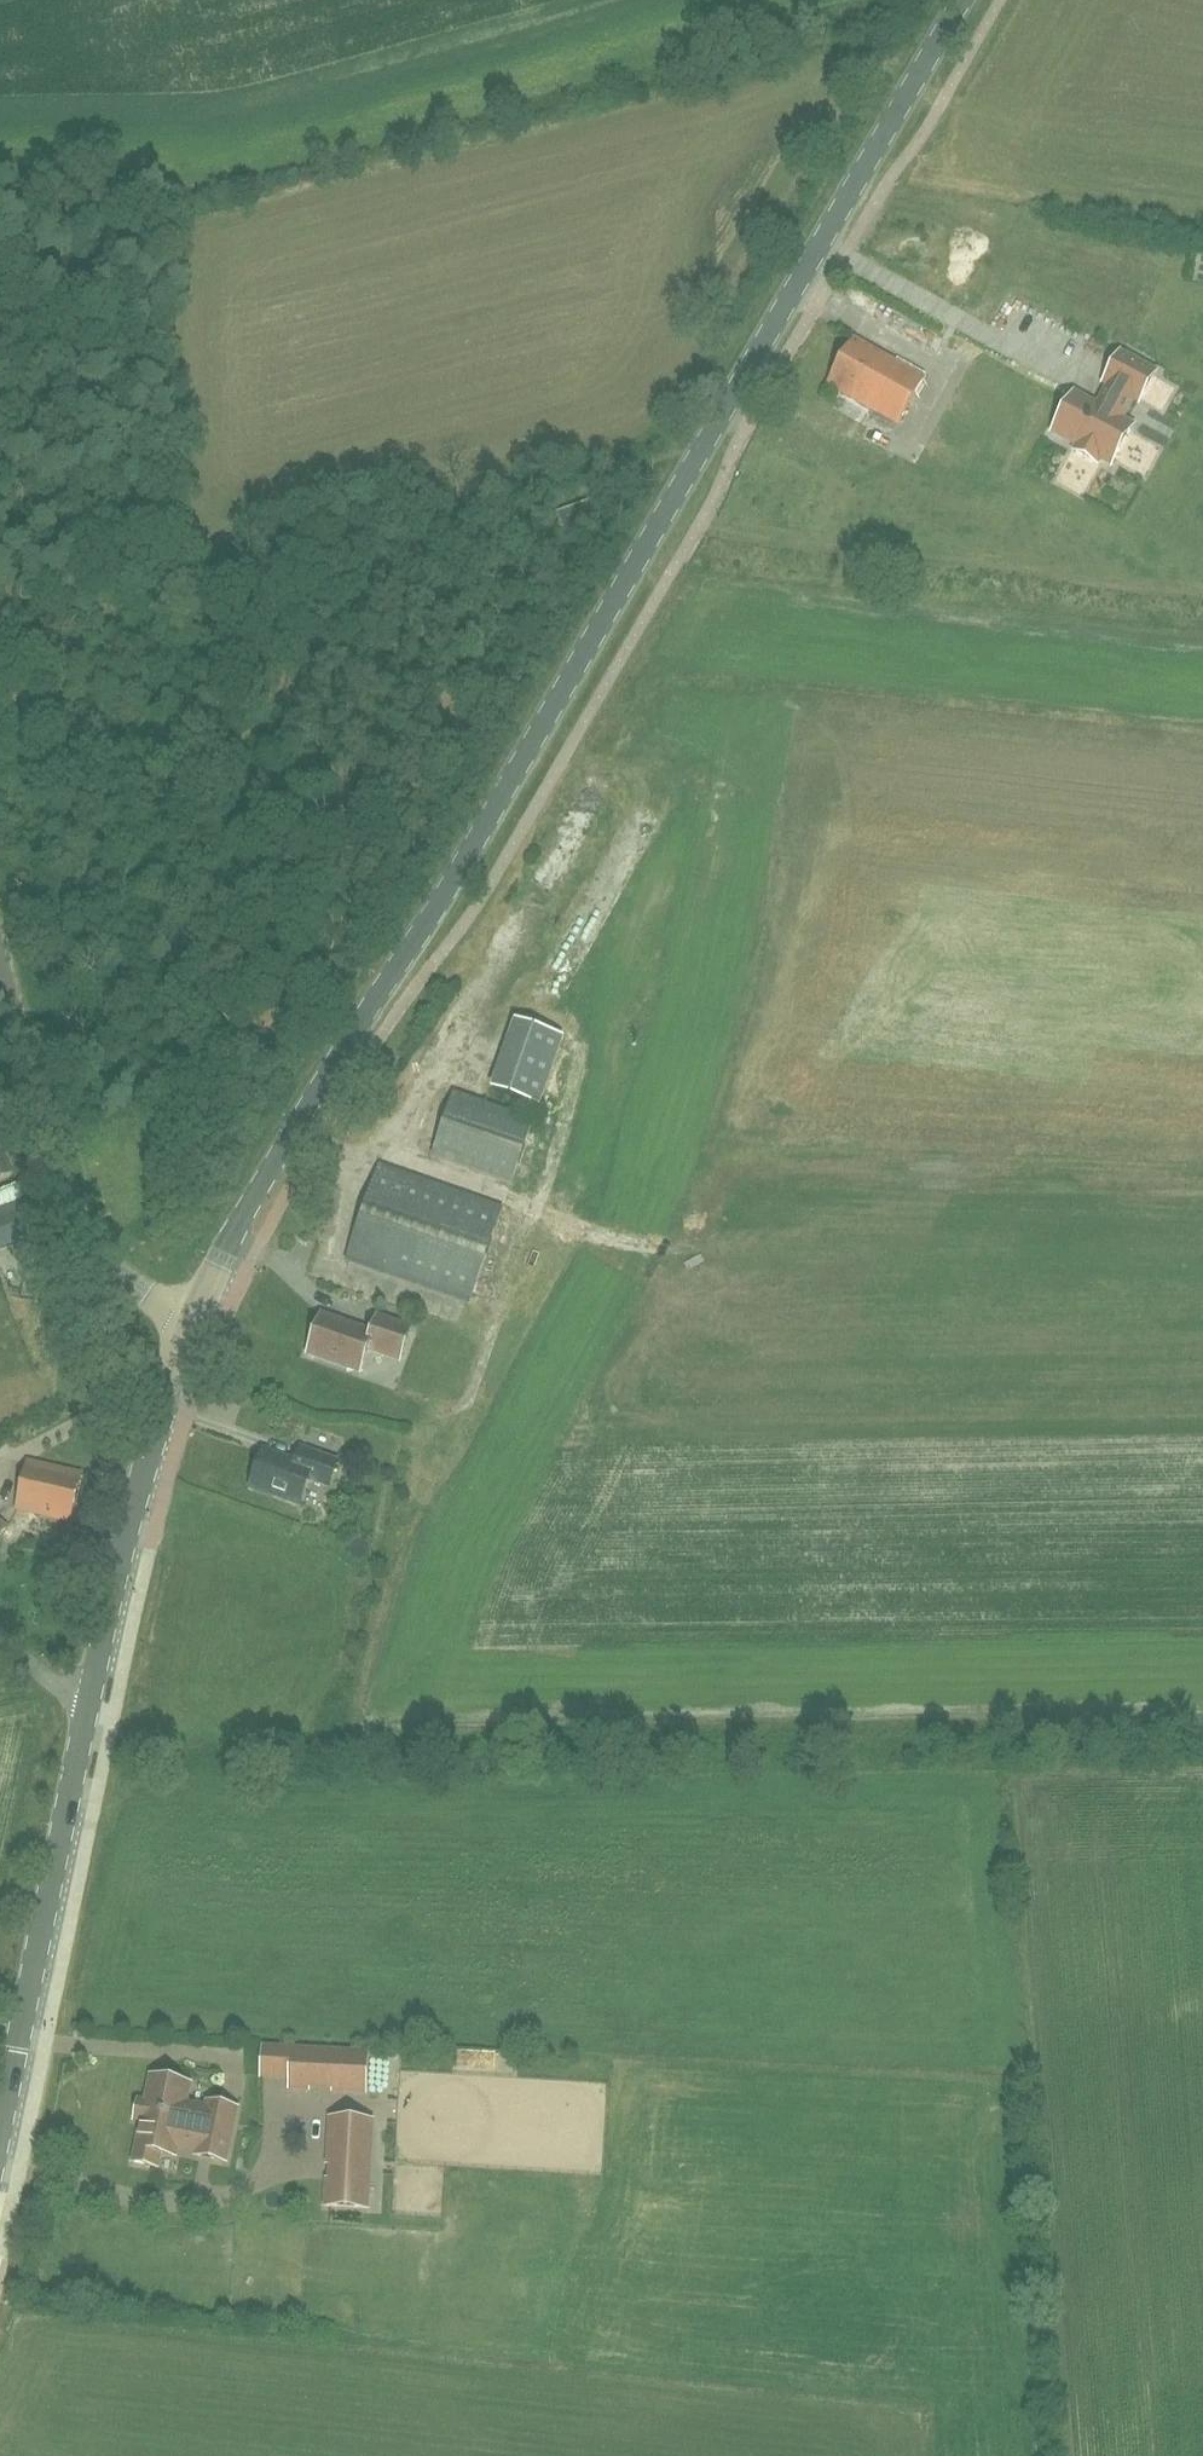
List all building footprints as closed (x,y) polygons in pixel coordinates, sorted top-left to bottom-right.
[(827,385),(899,425),(925,379),(853,339),(827,385)] [(1074,394),(1053,433),(1078,446),(1074,452),(1096,464),(1099,458),(1110,464),(1132,426),(1121,421),(1133,400),(1138,402),(1155,373),(1120,354),(1104,383),(1108,385),(1096,407),(1074,394)] [(517,1021),(493,1089),(539,1105),(563,1036),(517,1021)] [(433,1155),(511,1183),(533,1121),(454,1094),(433,1155)] [(11,1175),(2,1156),(0,1157),(0,1180),(11,1175)] [(346,1260),(469,1303),(502,1209),(379,1165),(346,1260)] [(0,1210),(0,1246),(43,1232),(33,1199),(0,1210)] [(359,1372),(367,1349),(400,1360),(411,1329),(377,1317),(371,1333),(321,1315),(308,1354),(359,1372)] [(358,1429),(312,1413),(303,1437),(349,1454),(358,1429)] [(338,1462),(300,1448),(295,1462),(263,1451),(251,1485),(301,1503),(309,1479),(329,1487),(338,1462)] [(81,1474),(26,1462),(16,1508),(70,1520),(81,1474)] [(263,2048),(261,2077),(290,2078),(290,2088),(365,2092),(367,2053),(263,2048)] [(134,2119),(142,2120),(133,2162),(156,2167),(159,2153),(174,2156),(176,2146),(198,2151),(197,2155),(225,2161),(236,2109),(207,2103),(206,2108),(185,2104),(189,2085),(151,2077),(146,2102),(138,2101),(134,2119)] [(367,2208),(371,2122),(330,2119),(325,2206),(367,2208)]
